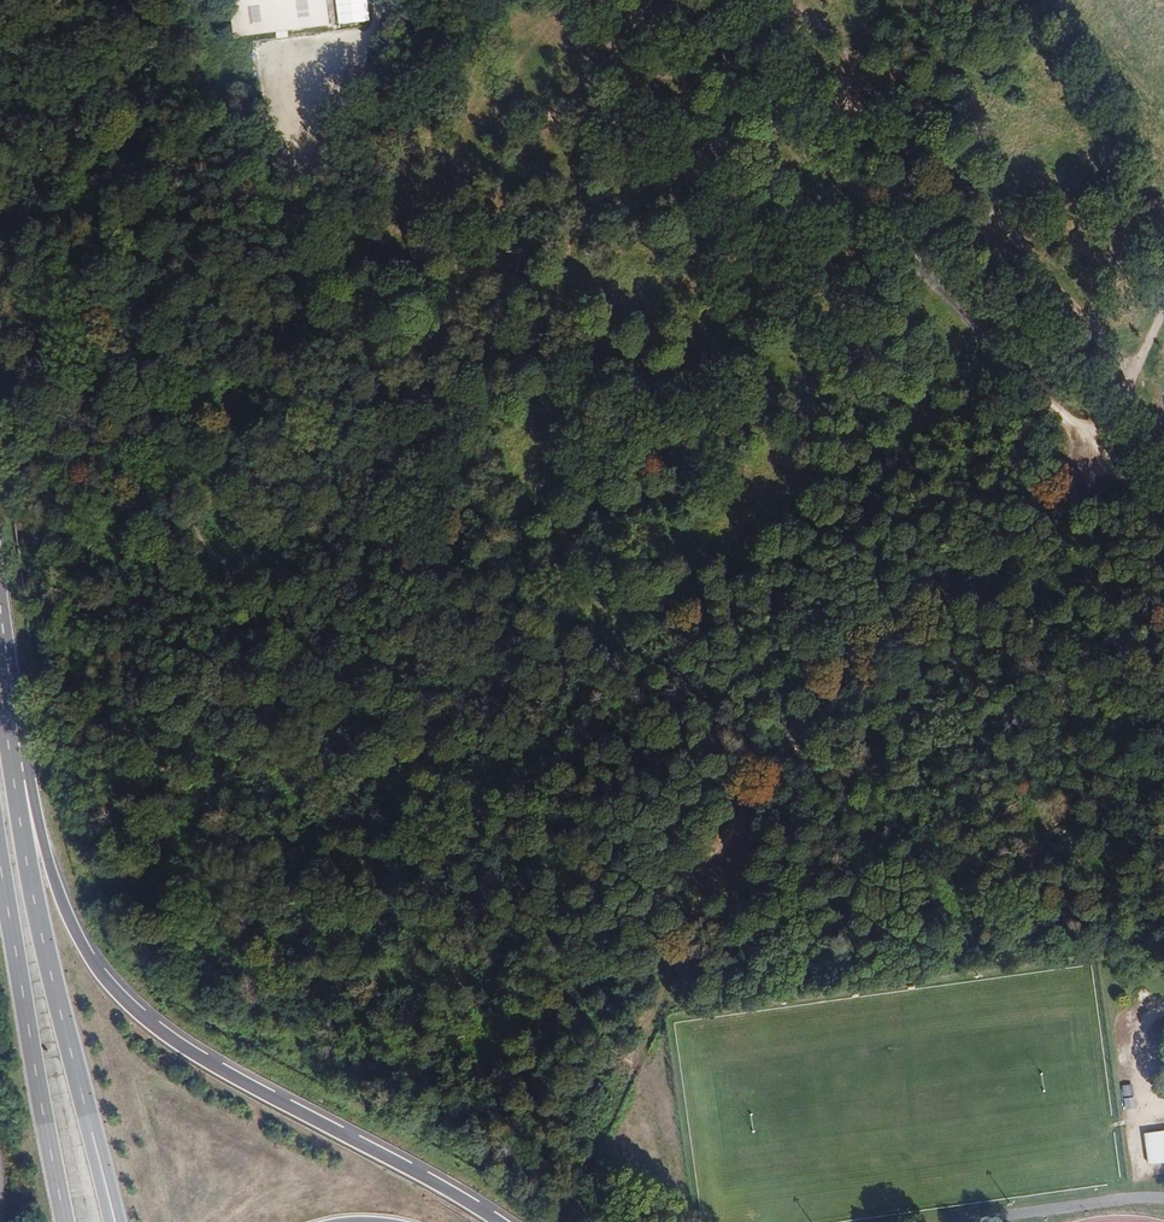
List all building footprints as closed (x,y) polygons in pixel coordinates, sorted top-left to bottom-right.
[(229,40),(331,27),(328,0),(224,0),(229,40)] [(339,23),(370,22),(370,0),(338,0),(339,23)] [(1135,1085),(1124,1086),(1125,1110),(1136,1109),(1135,1085)] [(1146,1134),(1150,1167),(1163,1165),(1163,1131),(1146,1134)]
